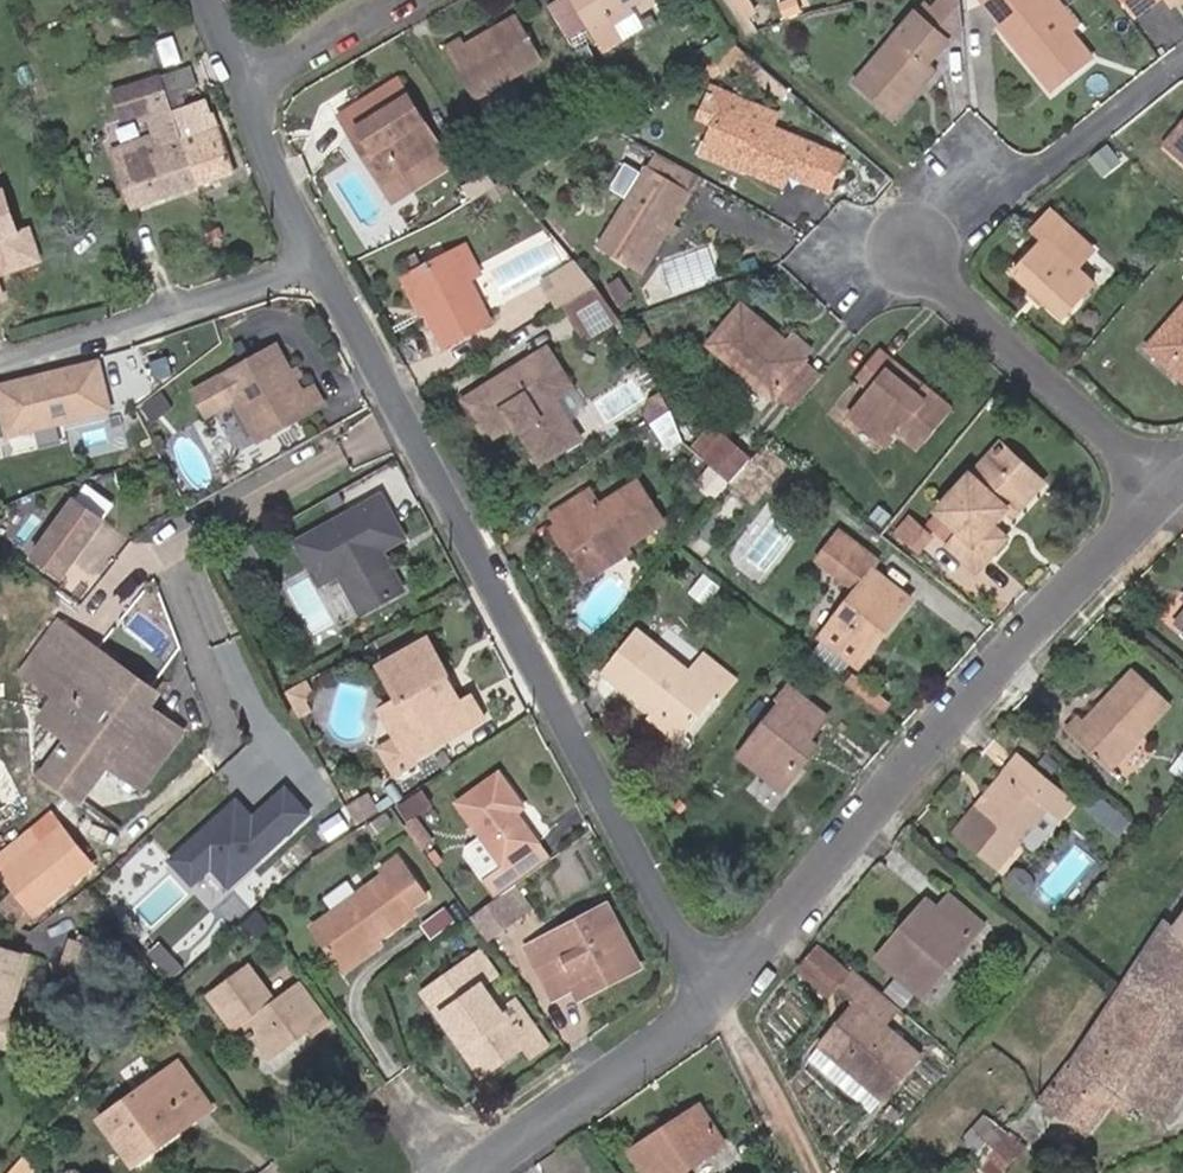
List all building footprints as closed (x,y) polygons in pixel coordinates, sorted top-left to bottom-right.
[(486,21),(473,28),(469,22),(451,32),(479,80),(549,42),(527,0),(524,0),(498,15),(501,21),(489,27),(486,21)] [(572,8),(577,7),(582,20),(600,9),(595,0),(568,0),(572,8)] [(637,23),(627,7),(620,10),(615,0),(595,0),(600,9),(616,36),(637,23)] [(620,10),(638,0),(615,0),(620,10)] [(637,23),(658,10),(653,0),(638,0),(627,7),(637,23)] [(936,41),(949,23),(947,0),(908,0),(900,8),(936,41)] [(1084,56),(1063,34),(1047,17),(1055,11),(1045,0),(976,0),(994,23),(987,29),(1043,91),(1084,56)] [(1148,9),(1141,0),(1117,0),(1133,21),(1148,9)] [(1148,9),(1160,0),(1141,0),(1148,9)] [(1171,9),(1182,0),(1164,0),(1171,9)] [(923,69),(917,64),(936,41),(900,8),(839,81),(879,119),(893,102),(895,100),(901,94),(923,69)] [(1070,28),(1055,11),(1047,17),(1063,34),(1070,28)] [(498,15),(486,21),(489,27),(501,21),(498,15)] [(188,69),(157,79),(168,107),(197,188),(235,175),(211,113),(204,115),(200,106),(189,109),(183,93),(195,91),(188,69)] [(168,107),(157,79),(147,82),(156,111),(168,107)] [(372,153),(385,178),(442,147),(406,80),(362,103),(371,120),(362,124),(376,151),(372,153)] [(156,111),(147,82),(116,93),(124,121),(153,112),(156,111)] [(717,99),(729,104),(759,120),(759,119),(766,104),(725,83),(717,99)] [(905,98),(901,94),(895,100),(893,102),(896,105),(898,107),(905,98)] [(379,181),(385,178),(372,153),(376,151),(362,124),(371,120),(362,103),(344,112),(379,181)] [(729,104),(711,144),(745,160),(740,170),(778,191),(789,175),(806,184),(820,154),(769,126),(759,120),(729,104)] [(128,148),(145,206),(197,188),(168,107),(156,111),(153,112),(162,137),(128,148)] [(1154,144),(1166,154),(1182,136),(1182,117),(1180,114),(1154,144)] [(1166,154),(1182,170),(1182,136),(1166,154)] [(745,160),(711,144),(707,151),(740,170),(745,160)] [(451,163),(442,147),(385,178),(379,181),(393,202),(451,163)] [(693,178),(646,152),(638,167),(683,194),(693,178)] [(820,154),(806,184),(825,195),(840,165),(820,154)] [(622,194),(637,168),(622,159),(606,186),(622,194)] [(483,206),(503,195),(486,164),(475,170),(483,184),(469,191),(478,209),(483,206)] [(683,194),(638,167),(637,168),(622,194),(591,250),(635,275),(660,233),(666,223),(683,194)] [(6,266),(9,274),(38,264),(28,235),(17,238),(3,196),(0,197),(0,268),(6,266)] [(1043,243),(1041,245),(1030,236),(998,269),(1048,313),(1059,322),(1089,287),(1075,275),(1096,251),(1050,208),(1030,232),(1043,243)] [(673,226),(666,223),(660,233),(666,236),(673,226)] [(221,230),(213,233),(217,242),(223,239),(221,230)] [(217,242),(213,233),(207,236),(209,245),(217,242)] [(461,246),(411,274),(430,305),(421,310),(440,344),(487,317),(466,280),(477,271),(461,246)] [(673,259),(681,287),(718,277),(709,249),(673,259)] [(550,308),(581,289),(582,289),(563,267),(535,284),(550,308)] [(430,305),(411,274),(394,282),(411,313),(421,310),(430,305)] [(571,344),(610,324),(581,289),(550,308),(571,344)] [(1143,338),(1177,369),(1182,363),(1182,295),(1143,338)] [(761,338),(766,331),(731,303),(695,343),(761,396),(789,361),(761,338)] [(795,354),(766,331),(761,338),(789,361),(795,354)] [(270,337),(186,382),(199,406),(228,391),(251,432),(317,396),(304,373),(293,379),(270,337)] [(1143,338),(1136,345),(1175,379),(1182,370),(1182,363),(1177,369),(1143,338)] [(546,342),(511,363),(515,369),(550,348),(546,342)] [(515,369),(511,363),(458,394),(483,433),(510,415),(513,419),(537,457),(575,433),(547,385),(567,374),(550,348),(515,369)] [(878,371),(884,364),(867,350),(841,379),(859,393),(839,416),(871,442),(882,428),(884,430),(906,447),(939,408),(911,385),(905,393),(878,371)] [(108,358),(1,386),(15,439),(122,411),(108,358)] [(911,385),(884,364),(878,371),(905,393),(911,385)] [(163,391),(145,405),(159,423),(177,409),(163,391)] [(673,446),(690,434),(675,412),(658,423),(673,446)] [(696,461),(720,483),(736,463),(713,442),(696,461)] [(776,462),(752,443),(730,471),(752,488),(776,462)] [(990,444),(976,460),(990,471),(1004,455),(990,444)] [(990,471),(976,460),(958,480),(956,478),(927,512),(950,533),(953,535),(941,549),(967,573),(996,540),(987,532),(980,524),(989,514),(997,519),(1030,476),(1004,455),(990,471)] [(584,557),(618,536),(655,514),(630,475),(591,500),(583,486),(544,510),(552,524),(553,525),(562,521),(563,520),(584,557)] [(367,491),(283,536),(305,578),(325,568),(346,608),(389,585),(376,562),(368,559),(362,548),(390,533),(367,491)] [(69,496),(42,529),(71,551),(97,518),(69,496)] [(980,524),(987,532),(997,519),(989,514),(980,524)] [(623,544),(618,536),(584,557),(563,520),(562,521),(553,525),(546,529),(572,574),(623,544)] [(71,551),(42,529),(24,552),(53,573),(71,551)] [(813,630),(843,655),(871,620),(878,626),(903,596),(863,565),(813,630)] [(1165,625),(1182,639),(1182,606),(1165,625)] [(170,719),(134,692),(125,685),(119,692),(104,681),(111,672),(81,652),(88,641),(49,614),(16,665),(50,689),(42,700),(73,722),(64,733),(41,766),(73,790),(100,752),(132,774),(170,719)] [(617,677),(655,633),(638,620),(602,664),(617,677)] [(871,620),(843,655),(850,660),(870,637),(878,626),(871,620)] [(653,706),(675,724),(708,685),(712,688),(727,672),(693,645),(683,657),(655,633),(617,677),(653,706)] [(413,761),(485,718),(472,698),(462,704),(453,689),(447,685),(438,670),(446,666),(430,640),(380,671),(398,701),(383,710),(388,719),(387,728),(392,738),(402,742),(413,761)] [(125,685),(134,692),(143,680),(88,641),(81,652),(111,672),(104,681),(119,692),(125,685)] [(447,685),(453,689),(458,686),(446,666),(438,670),(447,685)] [(1096,713),(1092,708),(1076,726),(1068,720),(1057,733),(1100,773),(1159,703),(1123,671),(1104,693),(1109,696),(1096,713)] [(314,691),(306,678),(284,692),(298,718),(311,712),(306,701),(308,696),(314,691)] [(772,784),(811,740),(800,732),(816,711),(782,682),(768,697),(772,700),(731,752),(772,784)] [(1104,693),(1092,708),(1096,713),(1109,696),(1104,693)] [(36,710),(64,733),(73,722),(42,700),(36,710)] [(669,730),(675,724),(653,706),(647,713),(669,730)] [(378,713),(387,728),(388,719),(383,710),(378,713)] [(327,717),(335,733),(337,723),(333,715),(327,717)] [(395,771),(413,761),(402,742),(392,738),(381,745),(395,771)] [(989,867),(1011,839),(1034,811),(1047,820),(1061,803),(1008,757),(993,774),(1001,780),(954,837),(989,867)] [(461,798),(506,859),(480,879),(491,894),(501,887),(552,850),(526,815),(521,819),(514,809),(519,805),(526,800),(500,766),(461,798)] [(945,830),(954,837),(1001,780),(993,774),(945,830)] [(236,797),(164,861),(189,889),(211,870),(231,892),(316,816),(288,785),(253,816),(236,797)] [(346,804),(356,826),(379,813),(369,793),(346,804)] [(526,815),(519,805),(514,809),(521,819),(526,815)] [(1034,811),(1011,839),(1023,848),(1047,820),(1034,811)] [(5,868),(40,914),(106,863),(71,818),(5,868)] [(374,935),(377,939),(417,910),(415,906),(433,892),(404,852),(385,867),(388,871),(315,925),(341,961),(374,935)] [(1118,1088),(1162,1118),(1182,1088),(1182,880),(1065,1052),(1118,1088)] [(491,894),(469,910),(485,932),(516,908),(501,887),(491,894)] [(910,933),(882,968),(915,994),(974,923),(940,896),(927,910),(916,901),(898,923),(910,933)] [(551,989),(571,979),(613,959),(619,970),(637,961),(607,900),(527,941),(551,989)] [(871,958),(882,968),(910,933),(898,923),(871,958)] [(105,935),(68,929),(63,961),(100,966),(105,935)] [(380,944),(377,939),(374,935),(341,961),(346,969),(380,944)] [(0,938),(0,1034),(12,1036),(28,943),(0,938)] [(613,959),(571,979),(578,991),(619,970),(613,959)] [(271,1059),(309,1029),(314,1035),(331,1021),(299,979),(274,999),(247,964),(209,993),(237,1027),(243,1023),(249,1030),(246,1034),(249,1039),(254,1036),(271,1059)] [(876,1025),(891,1006),(846,968),(830,988),(846,1003),(812,1044),(875,1099),(912,1057),(876,1025)] [(463,1033),(487,1066),(524,1041),(531,1051),(549,1040),(523,1003),(508,1013),(482,977),(443,1005),(463,1033)] [(481,1070),(487,1066),(463,1033),(457,1037),(481,1070)] [(1065,1052),(1039,1100),(1083,1135),(1100,1113),(1087,1103),(1105,1080),(1065,1052)] [(162,1076),(140,1092),(152,1109),(173,1093),(162,1076)] [(1087,1103),(1100,1113),(1118,1088),(1105,1080),(1087,1103)] [(152,1109),(140,1092),(104,1120),(135,1165),(151,1153),(146,1146),(188,1114),(173,1093),(152,1109)] [(698,1095),(660,1120),(667,1131),(705,1105),(698,1095)] [(660,1120),(623,1145),(644,1172),(684,1172),(678,1164),(723,1134),(705,1105),(667,1131),(660,1120)] [(146,1146),(151,1153),(193,1122),(188,1114),(146,1146)] [(988,1156),(1005,1170),(1024,1147),(1008,1134),(988,1156)] [(11,1172),(30,1172),(37,1166),(28,1155),(11,1172)] [(1005,1170),(988,1156),(978,1166),(985,1172),(1002,1172),(1005,1170)]
